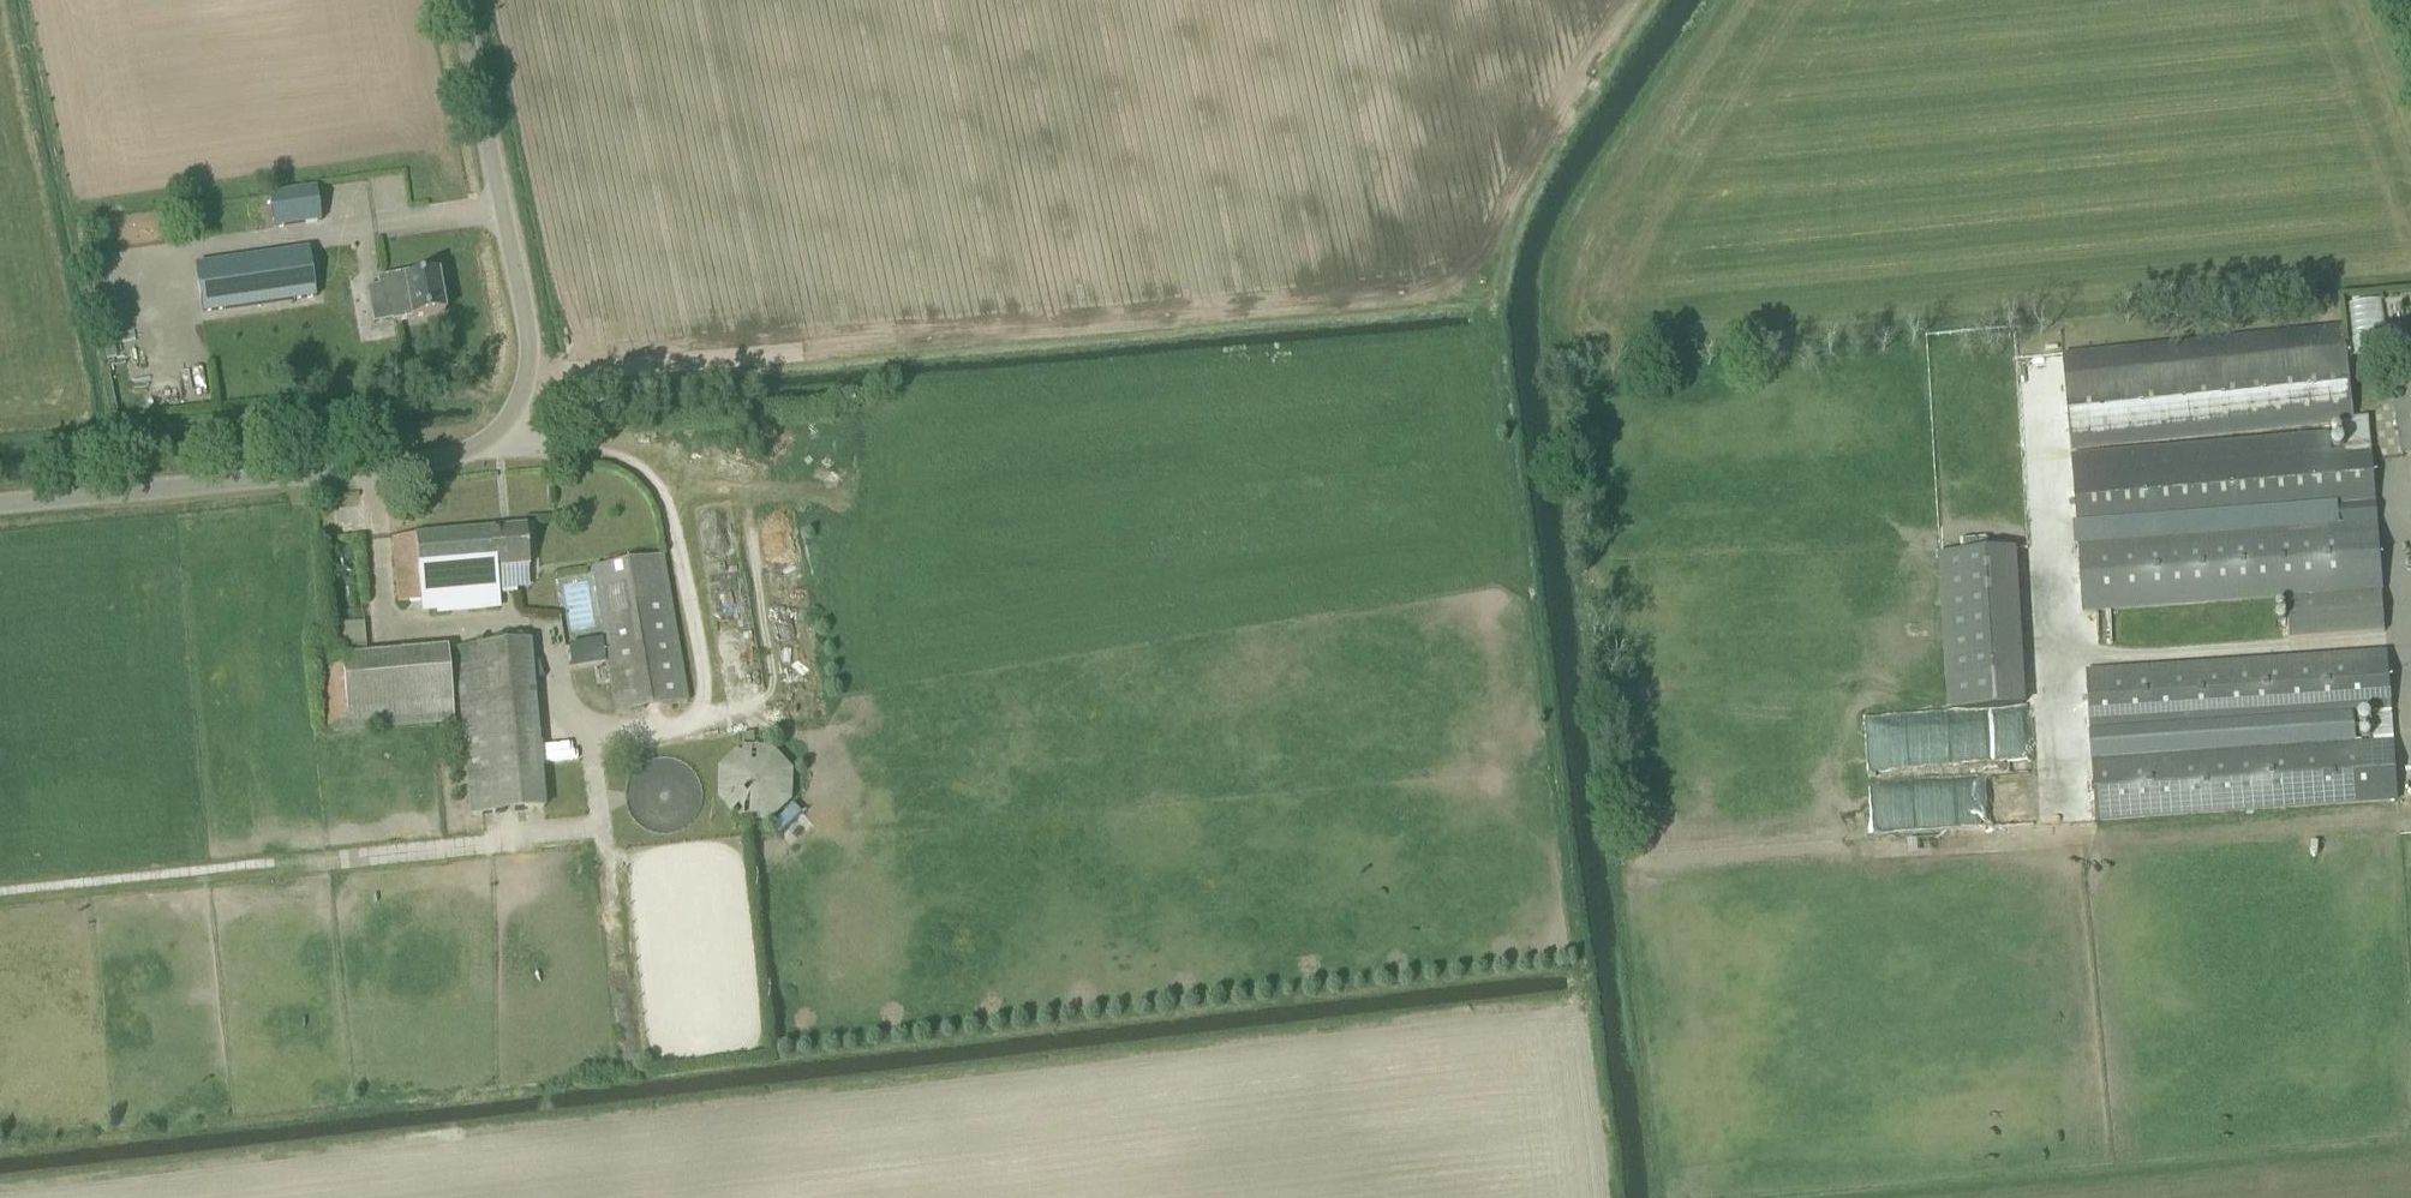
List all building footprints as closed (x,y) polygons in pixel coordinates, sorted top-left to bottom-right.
[(315,190),(270,196),(274,227),(319,221),(315,190)] [(308,250),(195,266),(202,313),(315,297),(308,250)] [(419,271),(377,279),(381,305),(383,305),(389,303),(392,321),(412,318),(445,312),(438,274),(420,278),(419,271)] [(2343,327),(2062,357),(2064,376),(2071,454),(2342,425),(2344,450),(2345,456),(2370,453),(2367,417),(2354,418),(2345,348),(2343,327)] [(2329,435),(2073,457),(2074,473),(2075,487),(2079,527),(2334,506),(2337,524),(2078,543),(2083,615),(2286,600),(2290,642),(2385,634),(2382,595),(2376,502),(2373,462),(2371,462),(2370,453),(2345,456),(2344,450),(2330,451),(2329,435)] [(396,539),(398,563),(401,602),(499,593),(497,570),(531,567),(527,528),(396,539)] [(564,530),(533,531),(534,567),(565,566),(564,530)] [(2014,550),(2013,550),(1937,555),(1945,684),(1947,711),(1948,711),(2026,706),(2024,679),(2016,550),(2014,550)] [(615,716),(690,703),(664,556),(589,569),(601,640),(568,647),(572,670),(605,663),(615,716)] [(363,623),(340,625),(342,650),(365,648),(363,623)] [(470,816),(481,815),(546,809),(530,641),(454,648),(470,816)] [(328,734),(454,724),(448,650),(323,660),(328,734)] [(2362,653),(2085,672),(2095,823),(2099,823),(2373,803),(2397,801),(2386,652),(2362,653)] [(792,772),(772,749),(739,748),(716,768),(716,800),(737,823),(768,824),(791,803),(792,772)] [(1874,827),(2016,825),(2015,783),(1873,786),(1874,827)]
